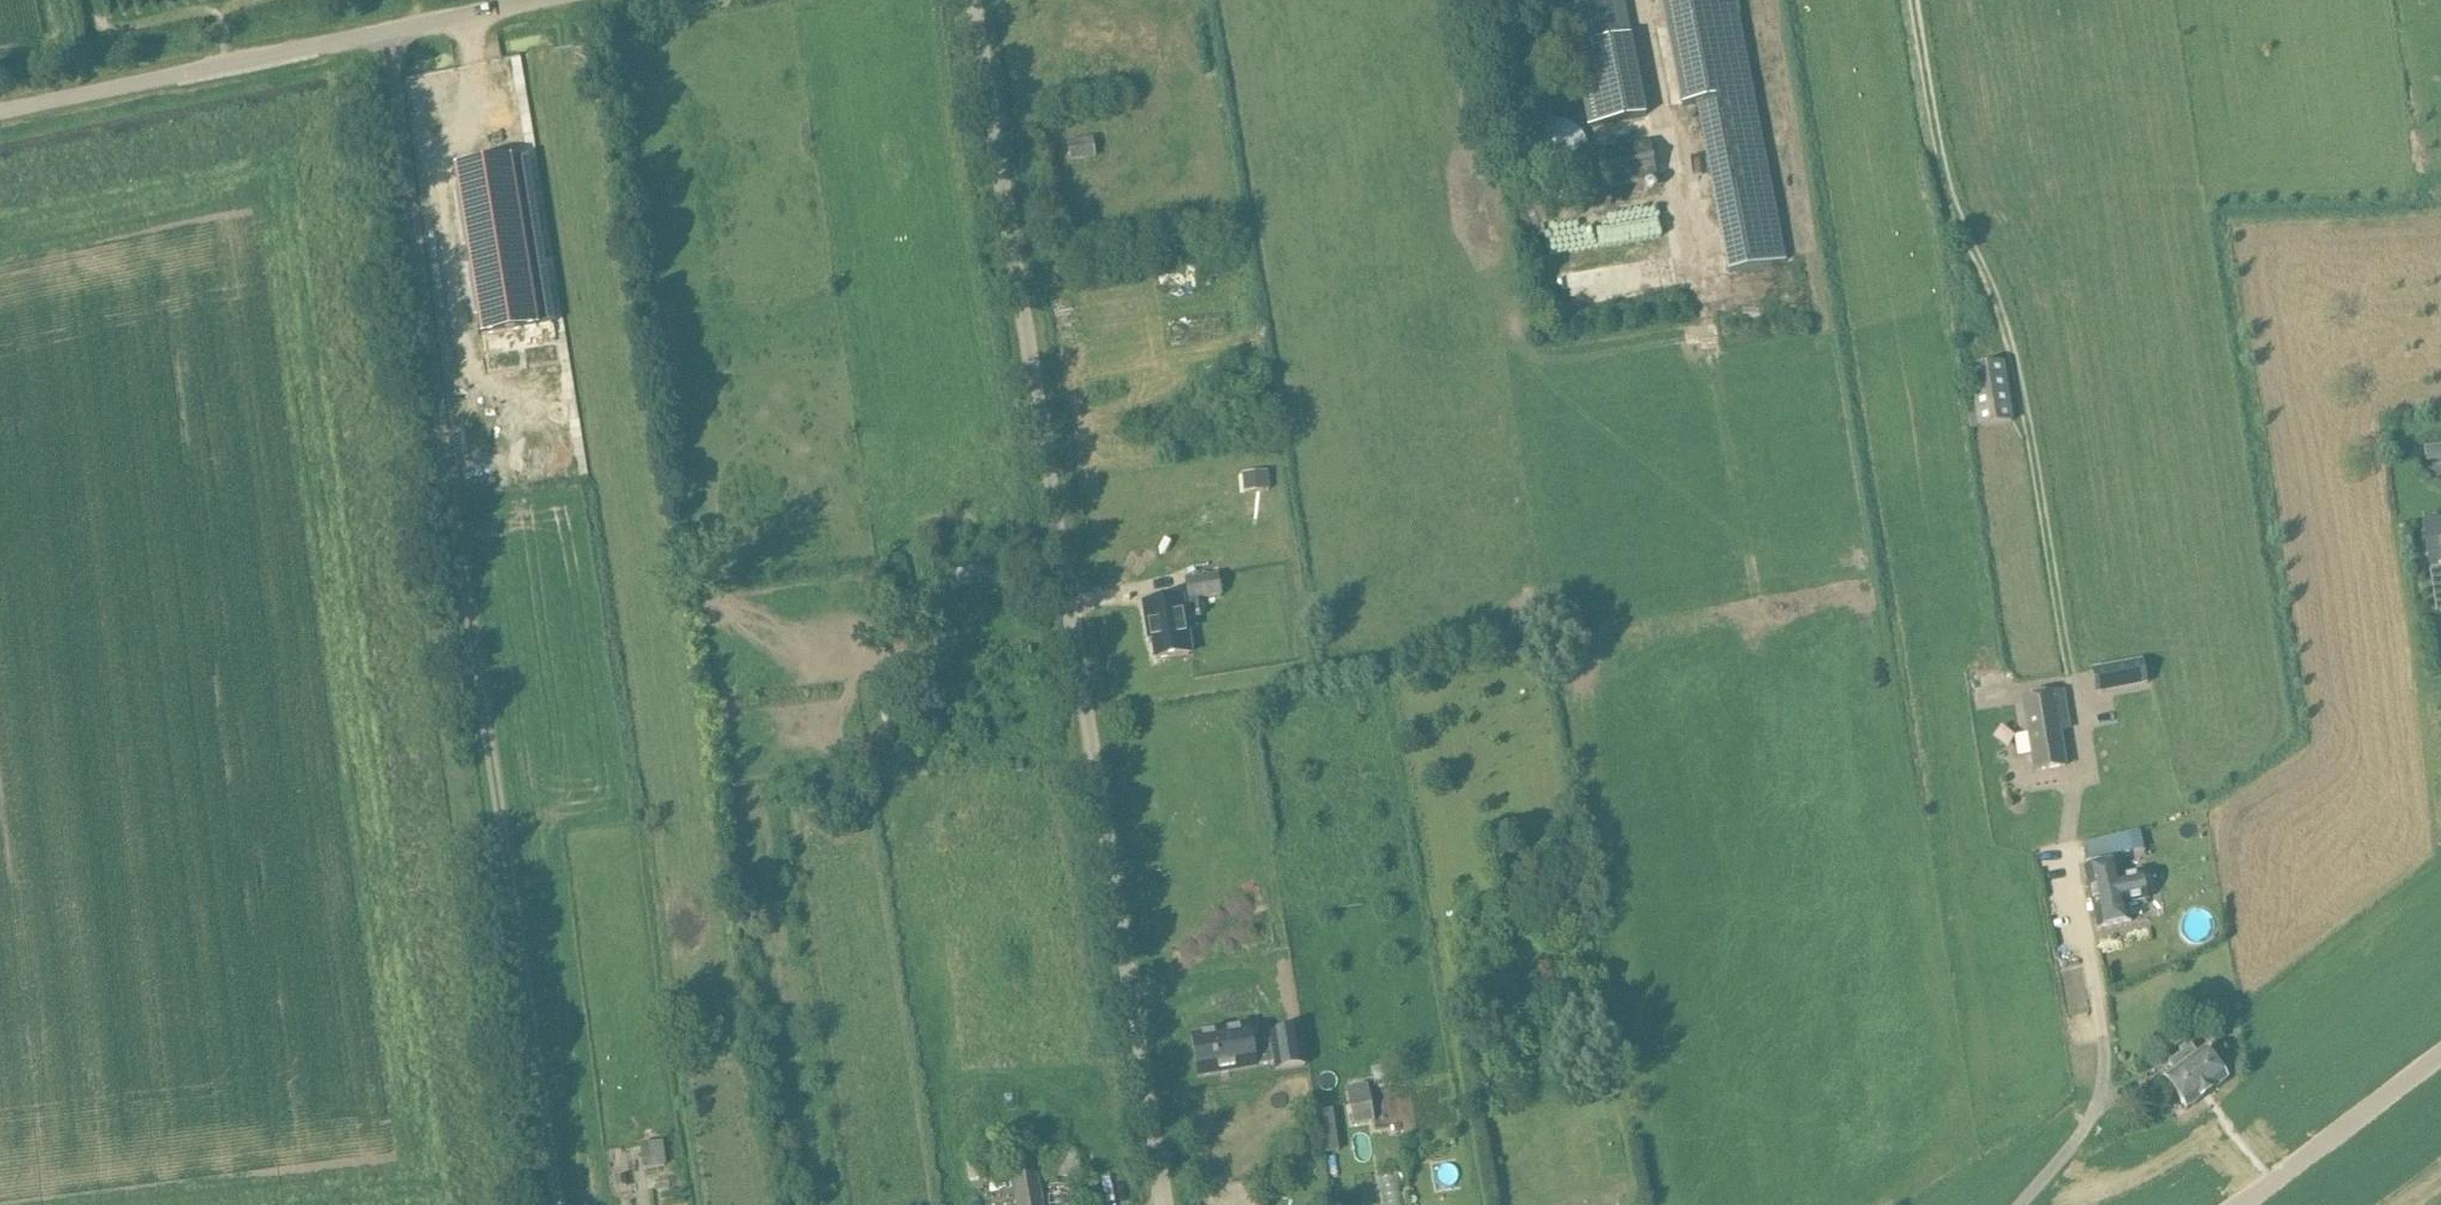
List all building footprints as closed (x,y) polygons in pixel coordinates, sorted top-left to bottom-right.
[(1579,47),(1631,37),(1623,0),(1570,0),(1579,47)] [(1694,106),(1713,198),(1773,186),(1754,93),(1694,106)] [(1549,167),(1575,164),(1570,124),(1545,127),(1549,167)] [(1071,161),(1097,158),(1095,137),(1068,141),(1071,161)] [(1657,180),(1650,143),(1594,154),(1602,191),(1657,180)] [(528,158),(455,170),(456,172),(482,337),(555,325),(528,158)] [(1773,186),(1713,198),(1728,274),(1787,263),(1773,186)] [(1969,369),(1969,373),(1978,429),(2014,424),(2004,364),(1969,369)] [(2436,613),(2440,612),(2440,517),(2422,520),(2436,613)] [(1189,599),(1144,606),(1148,634),(1152,634),(1155,661),(1191,657),(1186,622),(1201,620),(1198,600),(1221,597),(1218,577),(1187,582),(1189,599)] [(2148,686),(2143,660),(2091,670),(2096,695),(2148,686)] [(2070,730),(2063,693),(2022,700),(2035,773),(2066,768),(2060,732),(2070,730)] [(2086,864),(2129,854),(2125,835),(2082,844),(2086,864)] [(2117,862),(2096,867),(2100,884),(2088,887),(2098,930),(2130,923),(2126,905),(2146,901),(2140,875),(2121,879),(2117,862)] [(2189,1040),(2179,1027),(2154,1045),(2164,1058),(2189,1040)] [(1193,1037),(1199,1078),(1276,1065),(1277,1071),(1305,1066),(1300,1030),(1271,1035),(1273,1047),(1254,1050),(1250,1028),(1193,1037)] [(2183,1054),(2169,1064),(2175,1072),(2164,1080),(2187,1111),(2230,1080),(2206,1049),(2199,1054),(2191,1043),(2181,1050),(2183,1054)] [(1347,1087),(1353,1125),(1376,1121),(1369,1083),(1347,1087)] [(1332,1108),(1316,1109),(1318,1152),(1334,1152),(1332,1108)] [(641,1145),(644,1169),(667,1166),(663,1142),(641,1145)] [(1017,1204),(1044,1204),(1039,1175),(1013,1180),(1017,1204)] [(1401,1175),(1385,1176),(1387,1204),(1404,1204),(1401,1175)] [(686,1189),(663,1192),(665,1204),(688,1204),(686,1189)]
